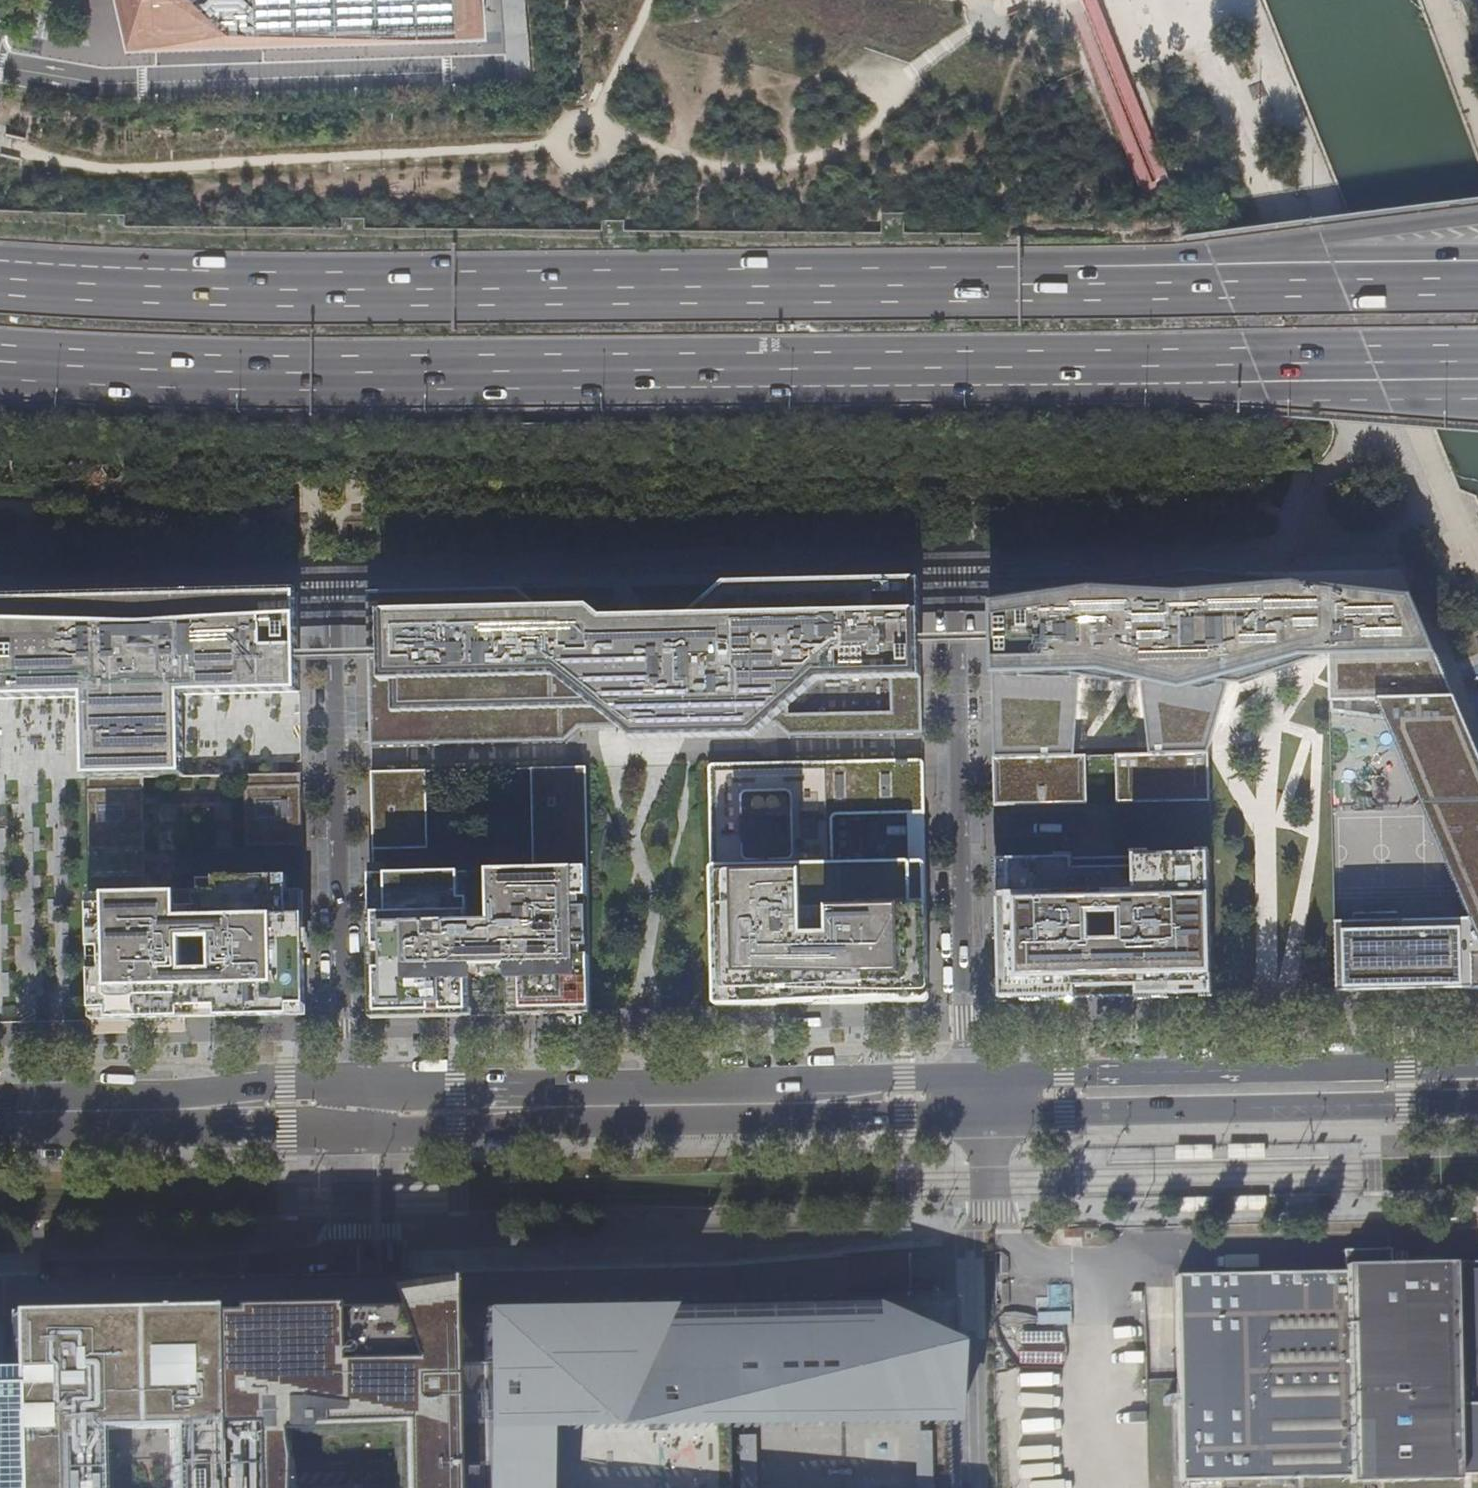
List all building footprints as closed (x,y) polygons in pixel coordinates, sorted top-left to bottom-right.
[(136,45),(482,36),(480,0),(125,0),(136,45)] [(1198,573),(990,578),(991,633),(991,642),(993,746),(994,758),(1074,756),(1075,744),(1083,681),(1143,681),(1148,743),(1149,755),(1208,754),(1212,742),(1234,660),(1269,659),(1269,661),(1271,665),(1276,668),(1279,668),(1284,665),(1286,662),(1287,659),(1329,658),(1329,661),(1438,658),(1412,597),(1200,573),(1198,573)] [(517,589),(367,592),(369,651),(369,660),(371,747),(566,743),(580,730),(624,729),(624,732),(626,736),(630,738),(635,738),(639,735),(641,731),(641,728),(646,729),(648,734),(653,737),(658,737),(662,735),(664,731),(664,728),(776,726),(791,737),(923,735),(921,644),(919,580),(766,583),(750,599),(725,599),(692,629),(638,630),(631,630),(624,630),(570,631),(517,589)] [(0,602),(0,700),(95,698),(99,717),(95,718),(92,722),(91,725),(91,729),(93,732),(97,734),(100,735),(103,734),(106,750),(86,776),(87,779),(144,777),(185,777),(184,774),(164,748),(166,732),(169,733),(172,731),(175,729),(177,725),(176,722),(175,718),(172,716),(169,715),(171,696),(299,694),(299,662),(299,653),(297,593),(0,602)] [(991,633),(921,635),(921,644),(991,642),(991,633)] [(369,651),(299,653),(299,662),(369,660),(369,651)] [(1330,713),(1384,722),(1467,910),(1353,913),(1353,921),(1335,922),(1336,988),(1336,992),(1400,991),(1477,989),(1477,753),(1438,658),(1329,661),(1330,685),(1330,690),(1330,713)] [(1149,755),(1116,756),(1117,803),(1210,801),(1208,754),(1149,755)] [(994,758),(995,806),(1086,804),(1086,756),(1074,756),(994,758)] [(922,862),(833,864),(833,820),(834,817),(836,815),(925,813),(924,764),(922,761),(919,760),(712,765),(710,766),(709,769),(714,1002),(715,1005),(717,1006),(769,1005),(815,1004),(882,1002),(925,1002),(926,1001),(928,1000),(929,997),(926,865),(922,862)] [(534,871),(374,875),(377,1014),(481,1011),(592,1009),(586,768),(531,769),(534,871)] [(426,771),(371,772),(373,850),(428,849),(426,771)] [(301,774),(244,775),(245,847),(303,846),(301,774)] [(144,777),(87,779),(92,1020),(199,1018),(307,1016),(304,870),(211,872),(211,893),(147,894),(144,777)] [(1211,855),(996,860),(999,1000),(1091,998),(1091,995),(1122,995),(1122,997),(1214,995),(1214,991),(1211,855)] [(1263,1143),(1226,1144),(1226,1159),(1264,1158),(1263,1143)] [(1173,1145),(1173,1160),(1211,1159),(1211,1145),(1173,1145)] [(1264,1196),(1227,1197),(1227,1211),(1264,1210),(1264,1196)] [(1212,1197),(1175,1198),(1175,1213),(1189,1212),(1212,1212),(1212,1197)] [(1178,1481),(1477,1475),(1477,1270),(1172,1277),(1178,1481)] [(604,1421),(946,1414),(954,1414),(950,1299),(0,1321),(0,1487),(605,1487),(604,1421)]
